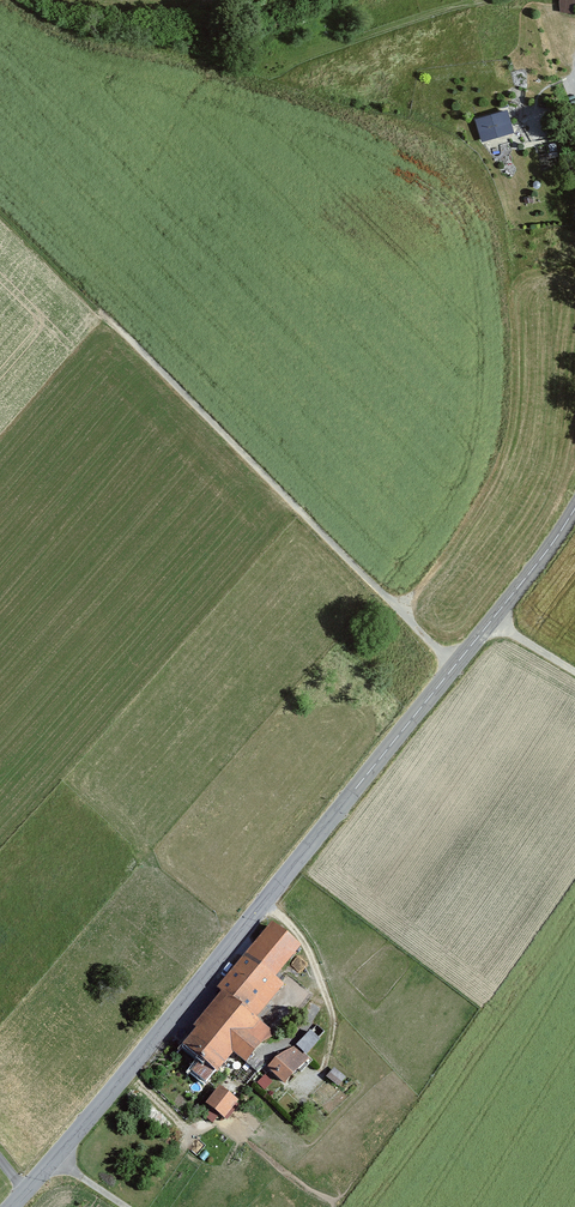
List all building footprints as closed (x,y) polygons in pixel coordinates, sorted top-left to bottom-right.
[(559,8),(574,11),(574,0),(560,0),(559,8)] [(505,109),(475,118),(482,141),(512,132),(505,109)] [(300,946),(271,922),(217,987),(222,991),(254,1018),(282,984),(274,977),(300,946)] [(245,1065),(272,1033),(254,1018),(222,991),(192,1027),(196,1029),(182,1046),(215,1073),(231,1054),(245,1065)] [(267,1068),(283,1086),(306,1059),(305,1057),(319,1041),(309,1032),(295,1047),(267,1068)] [(333,1069),(328,1075),(338,1084),(343,1078),(333,1069)] [(237,1102),(219,1087),(205,1104),(223,1118),(237,1102)]
